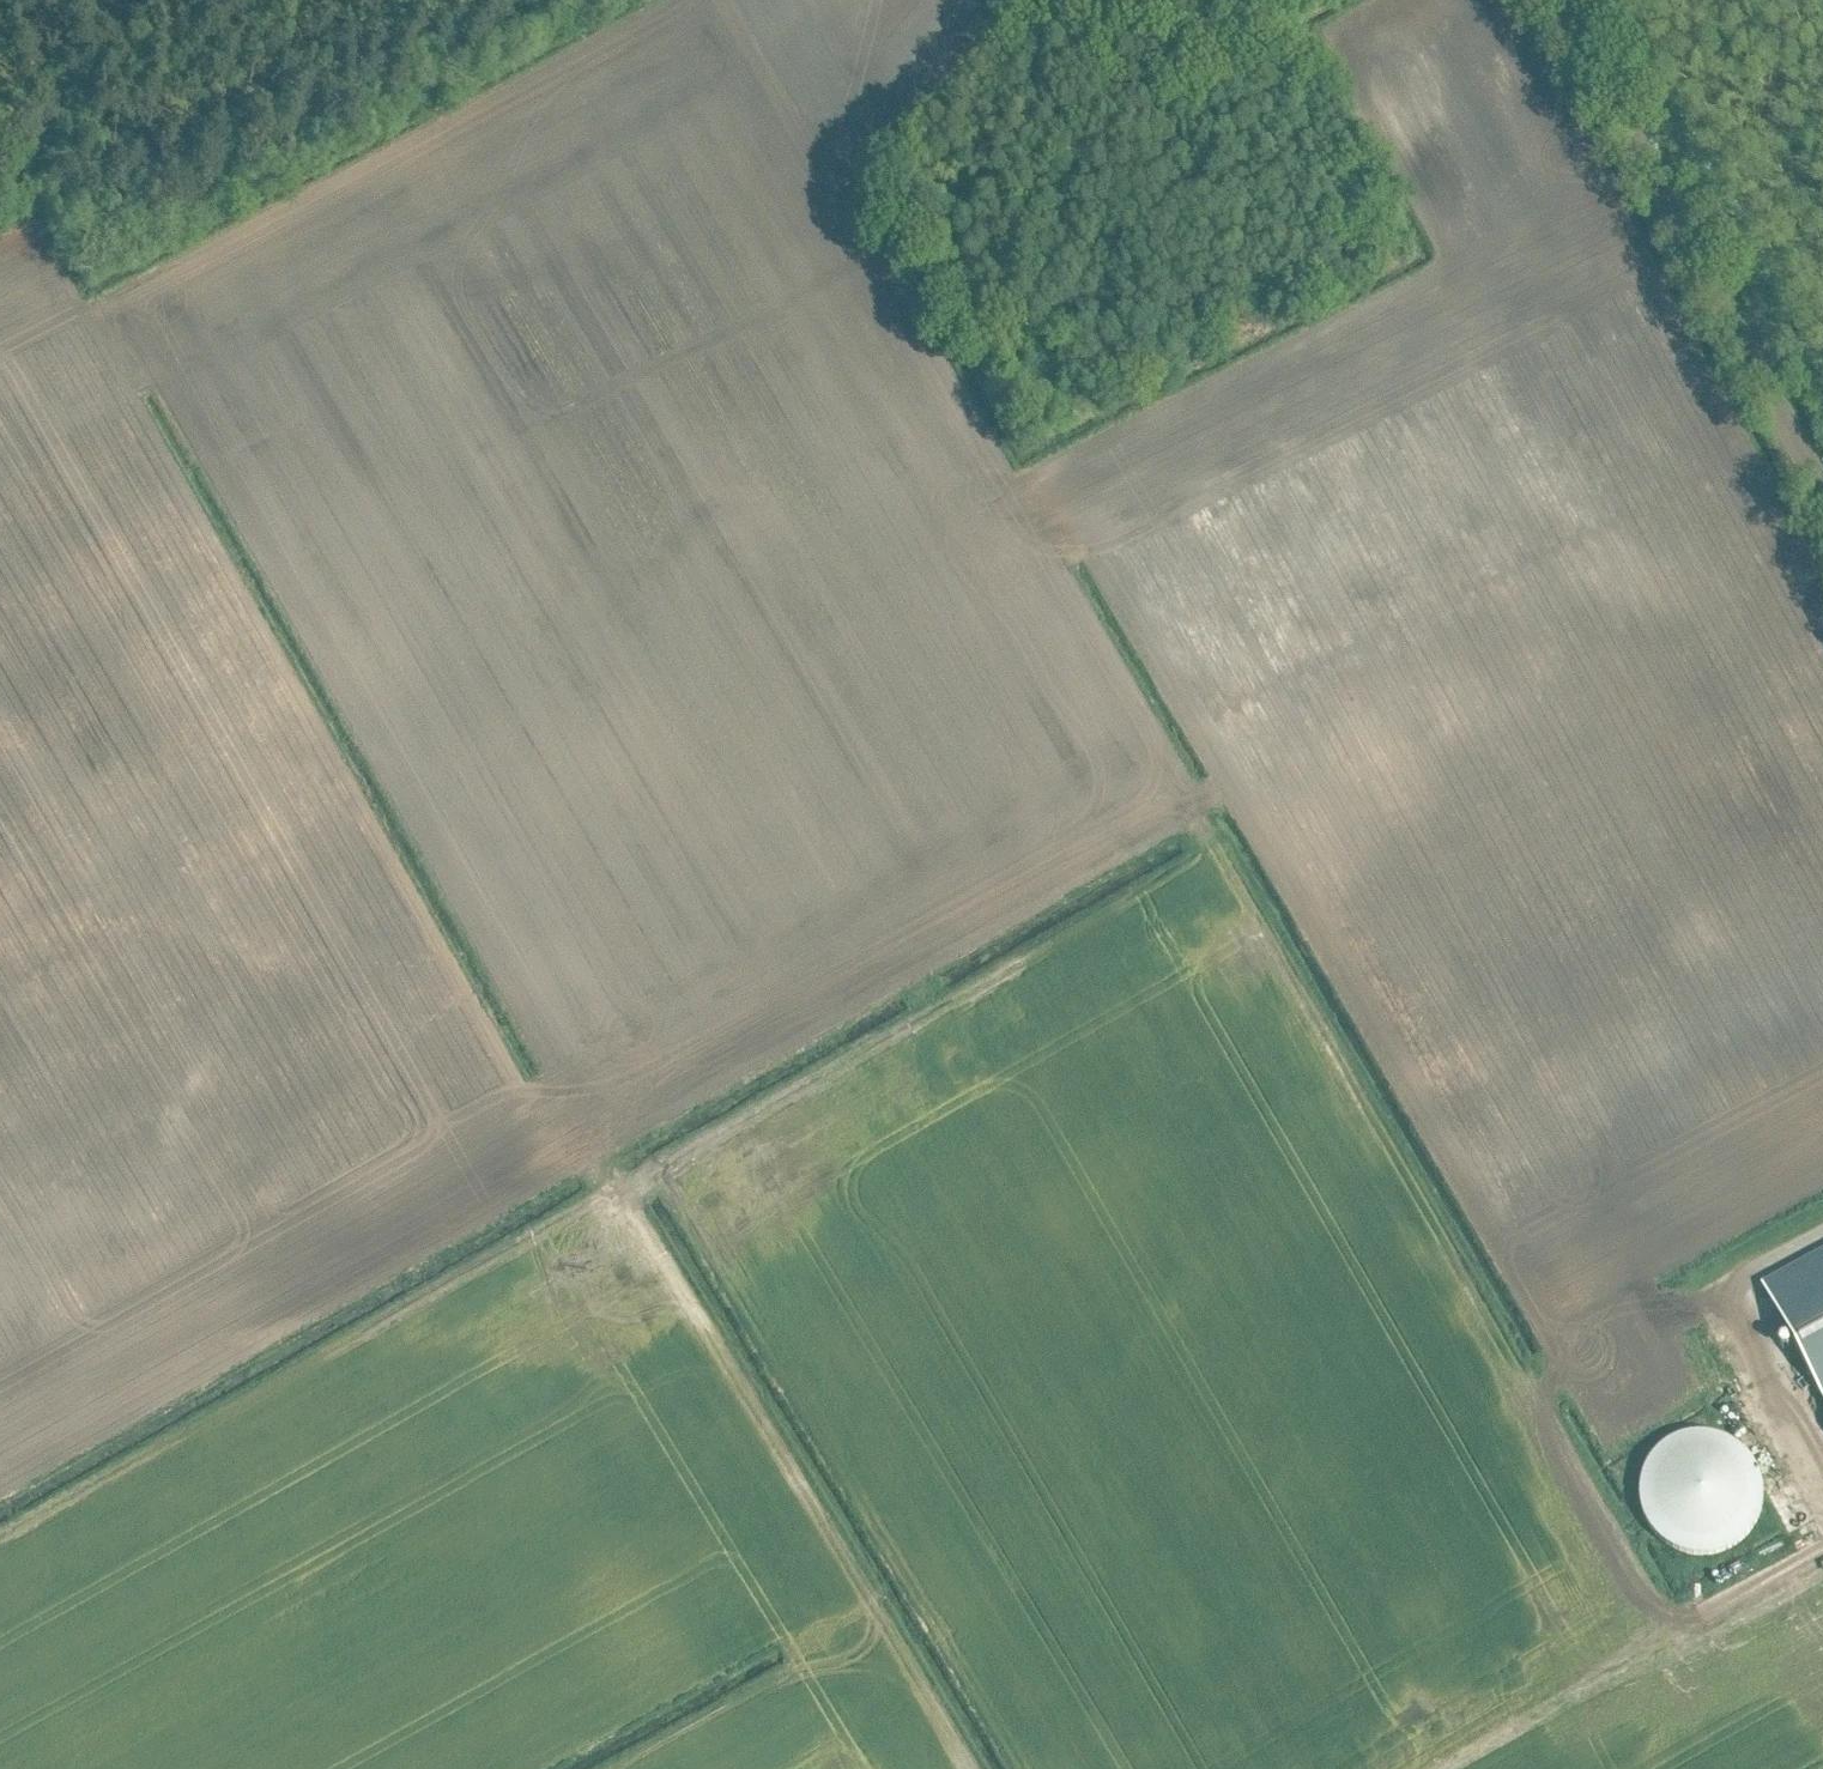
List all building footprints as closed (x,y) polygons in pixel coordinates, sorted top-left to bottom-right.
[(1758,1279),(1822,1399),(1822,1244),(1758,1279)] [(1716,1438),(1705,1436),(1694,1436),(1684,1438),(1674,1442),(1665,1448),(1657,1455),(1650,1463),(1645,1473),(1642,1483),(1641,1494),(1641,1505),(1644,1515),(1648,1525),(1654,1534),(1662,1541),(1671,1547),(1680,1552),(1691,1555),(1702,1555),(1712,1554),(1723,1551),(1732,1547),(1741,1540),(1748,1532),(1754,1523),(1758,1513),(1760,1503),(1761,1492),(1759,1481),(1755,1471),(1750,1462),(1743,1454),(1735,1447),(1726,1441),(1716,1438)]
